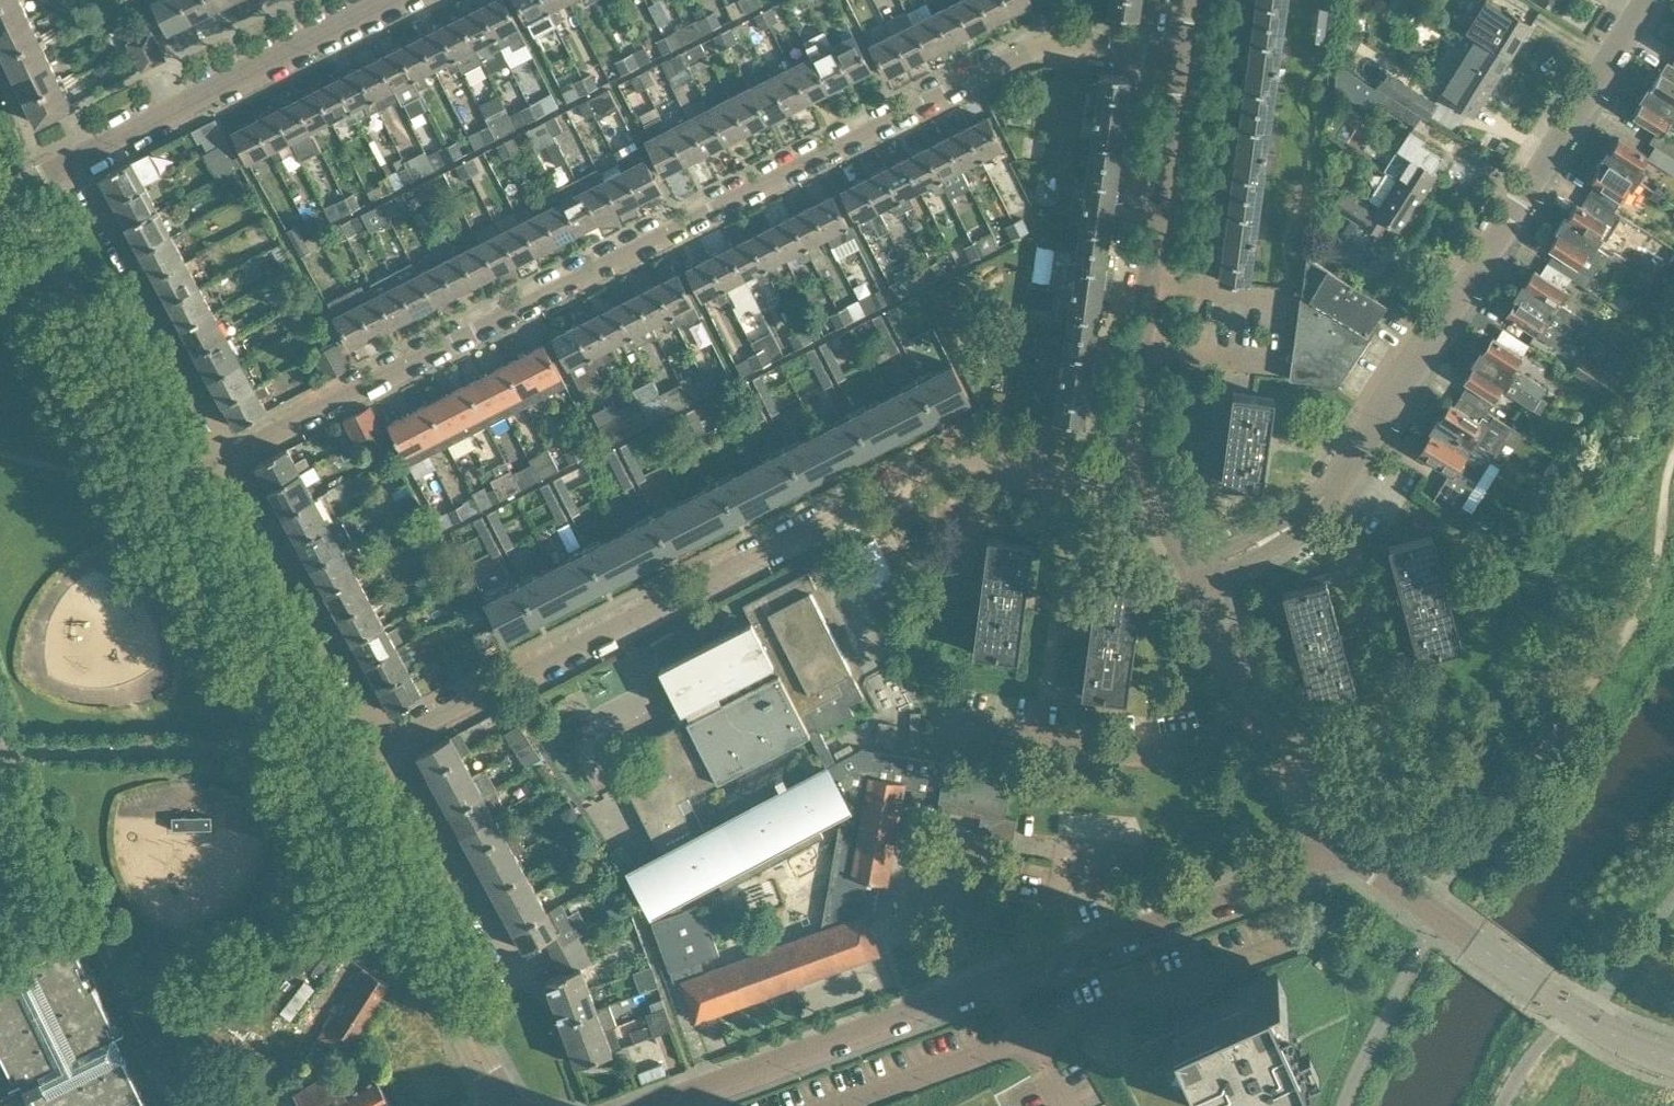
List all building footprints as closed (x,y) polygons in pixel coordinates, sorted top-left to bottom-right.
[(30,17),(22,0),(9,0),(0,4),(0,31),(30,17)] [(180,0),(151,0),(167,33),(176,28),(177,30),(191,23),(190,21),(191,21),(180,0)] [(206,0),(180,0),(191,21),(200,16),(202,18),(209,14),(209,11),(211,10),(206,0)] [(232,0),(206,0),(211,10),(220,6),(222,8),(229,4),(230,1),(232,0)] [(504,0),(492,0),(492,1),(482,6),(502,46),(512,40),(515,46),(525,41),(504,0)] [(534,35),(555,24),(553,20),(542,0),(516,0),(534,35)] [(553,20),(563,15),(558,4),(567,0),(542,0),(553,20)] [(739,0),(736,0),(726,5),(733,18),(745,11),(739,0)] [(745,11),(754,7),(751,0),(739,0),(745,11)] [(810,0),(784,0),(790,11),(802,5),(803,7),(812,3),(810,0)] [(979,0),(959,0),(954,3),(970,35),(973,33),(975,35),(982,31),(983,28),(991,24),(979,0)] [(1004,0),(979,0),(991,24),(993,23),(996,24),(1003,21),(1003,18),(1011,14),(1004,0)] [(1031,0),(1004,0),(1011,14),(1014,13),(1016,14),(1024,10),(1024,7),(1032,3),(1031,0)] [(1141,0),(1109,0),(1108,12),(1138,16),(1141,0)] [(1286,0),(1256,0),(1254,20),(1283,23),(1286,0)] [(1465,30),(1477,38),(1509,58),(1530,26),(1504,9),(1502,13),(1498,10),(1499,9),(1486,0),(1484,0),(1465,30)] [(970,35),(954,3),(933,13),(949,45),(953,43),(955,45),(962,41),(962,38),(970,35)] [(502,46),(482,6),(479,5),(473,8),(472,11),(461,17),(481,57),(483,61),(494,55),(492,51),(502,46)] [(779,19),(772,6),(764,10),(771,24),(779,19)] [(41,39),(38,35),(52,27),(44,10),(30,17),(0,31),(0,47),(4,56),(41,39)] [(771,24),(764,10),(755,15),(762,29),(771,24)] [(721,24),(715,11),(706,15),(713,28),(721,24)] [(929,55),(913,23),(907,11),(886,22),(892,33),(909,65),(912,64),(914,65),(920,62),(920,59),(929,55)] [(949,45),(933,13),(913,23),(929,55),(931,54),(934,55),(940,52),(941,49),(949,45)] [(481,57),(461,17),(458,15),(451,18),(451,22),(441,27),(461,67),(463,71),(483,61),(481,57)] [(692,38),(713,28),(706,15),(686,25),(692,38)] [(892,33),(886,22),(884,17),(874,22),(882,39),(871,44),(887,76),(891,74),(893,76),(900,73),(900,70),(909,65),(892,33)] [(1277,67),(1283,23),(1254,20),(1248,63),(1277,67)] [(461,67),(441,27),(438,25),(431,29),(431,32),(420,37),(419,37),(434,66),(445,61),(451,72),(461,67)] [(692,38),(686,25),(665,36),(671,48),(692,38)] [(738,40),(732,28),(731,27),(722,31),(729,45),(738,40)] [(166,59),(156,38),(152,30),(127,43),(141,71),(166,59)] [(825,30),(804,40),(812,55),(829,89),(837,85),(839,87),(847,83),(847,80),(849,79),(833,45),(825,30)] [(729,45),(722,31),(713,36),(720,49),(729,45)] [(871,69),(854,34),(833,45),(849,79),(858,75),(860,76),(867,73),(867,71),(871,69)] [(434,66),(419,37),(417,36),(411,39),(410,42),(400,48),(399,47),(419,87),(429,83),(423,72),(434,66)] [(671,48),(665,36),(657,40),(663,52),(671,48)] [(1449,82),(1442,93),(1456,102),(1457,100),(1471,109),(1477,100),(1481,103),(1509,58),(1477,38),(1476,39),(1449,82)] [(15,78),(51,61),(41,39),(4,56),(15,78)] [(701,43),(682,53),(692,73),(712,63),(711,62),(701,43)] [(419,87),(399,47),(397,46),(390,50),(389,53),(379,58),(393,87),(394,87),(399,98),(402,103),(403,103),(411,117),(426,109),(419,95),(422,94),(419,87)] [(633,52),(624,57),(631,70),(639,65),(633,52)] [(694,77),(682,53),(660,63),(684,108),(692,104),(682,83),(694,77)] [(829,89),(812,55),(792,66),(808,100),(817,95),(820,97),(825,94),(826,90),(829,89)] [(393,87),(379,58),(376,57),(369,60),(369,63),(359,68),(356,67),(377,109),(399,98),(394,87),(393,87)] [(622,74),(631,70),(624,57),(616,61),(622,74)] [(26,100),(62,83),(51,61),(15,78),(26,100)] [(1272,110),(1277,67),(1248,63),(1243,106),(1272,110)] [(1661,72),(1647,94),(1673,112),(1673,67),(1667,63),(1661,72)] [(808,100),(792,66),(771,76),(788,110),(796,106),(799,108),(806,105),(806,101),(808,100)] [(1336,79),(1334,92),(1346,99),(1349,93),(1373,108),(1376,104),(1379,106),(1381,103),(1416,124),(1422,114),(1422,113),(1389,91),(1388,92),(1386,91),(1387,90),(1378,84),(1375,89),(1339,66),(1336,79)] [(377,109),(356,67),(349,70),(349,73),(339,79),(336,77),(335,77),(357,119),(377,109)] [(656,81),(650,68),(641,72),(648,86),(656,81)] [(1438,102),(1387,69),(1377,84),(1378,84),(1387,90),(1386,91),(1388,92),(1389,91),(1422,113),(1422,114),(1428,117),(1438,102)] [(598,86),(591,73),(583,77),(590,90),(598,86)] [(646,86),(639,73),(630,77),(638,91),(646,86)] [(1124,122),(1129,84),(1130,77),(1100,73),(1094,118),(1124,122)] [(788,110),(771,76),(749,87),(767,121),(776,116),(779,118),(785,116),(785,112),(787,110),(788,110)] [(357,119),(335,77),(328,81),(328,84),(317,90),(332,118),(343,112),(349,124),(357,119)] [(590,90),(583,77),(562,87),(569,101),(590,90)] [(73,106),(62,83),(26,100),(36,123),(73,106)] [(767,121),(749,87),(729,97),(746,132),(756,127),(757,128),(764,125),(764,122),(767,121)] [(619,107),(609,88),(588,99),(595,113),(598,118),(619,107)] [(332,118),(317,90),(314,91),(312,89),(304,93),(304,96),(296,100),(310,129),(311,129),(332,118)] [(1647,94),(1642,101),(1642,100),(1633,114),(1662,133),(1663,133),(1669,123),(1673,126),(1673,112),(1647,94)] [(746,132),(729,97),(709,107),(726,142),(735,137),(737,139),(744,135),(745,133),(746,132)] [(310,129),(296,100),(295,101),(291,99),(285,103),(284,106),(275,111),(295,151),(297,150),(301,159),(320,148),(315,139),(316,138),(311,129),(310,129)] [(546,112),(539,99),(530,104),(537,117),(546,112)] [(595,113),(588,99),(579,103),(586,117),(595,113)] [(537,117),(530,104),(509,114),(516,127),(537,117)] [(1266,154),(1272,110),(1243,106),(1237,150),(1266,154)] [(516,127),(509,114),(506,107),(486,117),(489,124),(496,137),(516,127)] [(726,142),(709,107),(688,118),(705,152),(714,148),(716,150),(723,146),(724,143),(726,142)] [(295,151),(275,111),(274,111),(271,110),(263,113),(263,117),(256,121),(270,149),(271,149),(277,161),(295,151)] [(563,129),(556,115),(547,120),(554,134),(563,129)] [(667,128),(668,128),(661,115),(644,123),(651,137),(647,139),(664,173),(673,169),(675,170),(682,167),(682,164),(685,163),(667,128)] [(1003,145),(988,115),(965,127),(986,168),(996,163),(991,152),(1003,145)] [(688,118),(668,128),(667,128),(685,163),(694,158),(696,160),(703,157),(703,153),(705,152),(688,118)] [(1118,165),(1124,122),(1094,118),(1088,161),(1118,165)] [(270,149),(256,121),(254,121),(251,119),(243,124),(242,127),(234,132),(248,160),(249,160),(270,149)] [(557,139),(554,134),(547,120),(526,130),(536,150),(546,144),(556,165),(567,160),(557,139)] [(496,137),(489,124),(480,128),(487,142),(496,137)] [(986,168),(965,127),(945,137),(961,169),(962,169),(973,163),(977,173),(986,168)] [(1392,156),(1384,169),(1397,178),(1423,195),(1436,173),(1433,171),(1444,155),(1423,142),(1426,138),(1410,128),(1392,156)] [(1655,145),(1673,157),(1673,140),(1663,133),(1662,133),(1655,145)] [(522,150),(515,136),(506,140),(513,154),(522,150)] [(1655,145),(1649,155),(1619,136),(1608,154),(1609,154),(1605,160),(1638,181),(1645,169),(1642,167),(1648,157),(1673,173),(1673,157),(1655,145)] [(961,169),(945,137),(925,147),(946,189),(951,197),(971,187),(962,169),(961,169)] [(464,154),(457,140),(448,145),(455,158),(464,154)] [(513,154),(506,140),(497,145),(504,158),(513,154)] [(455,158),(448,145),(439,149),(446,163),(455,158)] [(660,190),(644,157),(638,145),(623,153),(620,149),(615,151),(623,167),(639,200),(642,199),(645,201),(651,198),(652,194),(660,190)] [(946,189),(925,147),(904,158),(919,188),(924,196),(935,191),(937,194),(946,189)] [(1261,195),(1266,154),(1237,150),(1231,192),(1261,195)] [(405,160),(407,165),(414,179),(423,174),(434,169),(425,151),(405,160)] [(494,169),(485,151),(465,161),(472,175),(479,171),(482,175),(494,169)] [(132,159),(100,177),(113,201),(145,184),(162,175),(149,152),(132,160),(132,159)] [(919,188),(904,158),(884,168),(905,210),(915,204),(909,193),(919,188)] [(1633,190),(1638,181),(1605,160),(1591,181),(1595,184),(1588,195),(1614,211),(1615,209),(1629,187),(1633,190)] [(472,175),(465,161),(456,166),(458,169),(463,179),(472,175)] [(1112,207),(1117,169),(1118,165),(1088,161),(1083,203),(1112,207)] [(395,189),(414,179),(407,165),(388,175),(395,189)] [(623,167),(603,178),(602,178),(619,211),(622,209),(625,211),(632,207),(632,204),(639,200),(623,167)] [(597,168),(577,178),(598,221),(601,220),(604,221),(610,218),(611,215),(619,211),(602,178),(603,178),(597,168)] [(905,210),(884,168),(864,178),(879,209),(891,203),(897,214),(905,210)] [(395,189),(388,175),(379,179),(381,183),(368,190),(373,200),(395,189)] [(440,191),(433,177),(424,182),(430,196),(440,191)] [(598,221),(577,178),(556,189),(561,199),(577,231),(580,230),(583,232),(590,228),(590,225),(598,221)] [(879,209),(864,178),(843,189),(864,230),(873,226),(878,236),(890,229),(879,209)] [(1400,230),(1423,195),(1397,178),(1375,212),(1342,191),(1332,206),(1352,219),(1341,235),(1330,228),(1318,249),(1347,267),(1361,247),(1352,241),(1362,225),(1381,235),(1389,223),(1400,230)] [(430,196),(424,182),(414,186),(421,200),(430,196)] [(127,226),(158,208),(145,184),(113,201),(127,226)] [(1654,189),(1653,191),(1666,199),(1666,198),(1670,192),(1658,184),(1655,190),(1654,189)] [(1666,199),(1653,191),(1650,195),(1663,203),(1666,199)] [(361,206),(354,192),(345,197),(352,210),(361,206)] [(1255,240),(1261,195),(1231,192),(1226,235),(1255,240)] [(854,235),(833,194),(812,205),(828,236),(833,246),(839,258),(859,248),(853,236),(854,235)] [(1577,204),(1564,225),(1597,246),(1602,238),(1605,241),(1621,216),(1622,214),(1615,209),(1614,211),(1588,195),(1581,206),(1577,204)] [(344,215),(352,210),(345,197),(337,201),(344,215)] [(399,212),(392,198),(382,202),(389,216),(399,212)] [(561,199),(541,209),(557,242),(559,240),(562,242),(570,238),(570,235),(577,231),(561,199)] [(304,217),(301,211),(293,215),(284,200),(275,205),(284,222),(291,218),(296,225),(288,229),(295,243),(312,235),(304,217)] [(389,216),(382,202),(362,213),(370,230),(391,220),(389,216)] [(1107,249),(1112,207),(1083,203),(1077,245),(1107,249)] [(828,236),(812,205),(792,215),(813,257),(812,257),(818,268),(828,263),(817,242),(828,236)] [(172,233),(158,208),(127,226),(140,250),(172,233)] [(557,242),(541,209),(520,219),(536,252),(539,251),(542,252),(549,249),(549,245),(557,242)] [(313,213),(304,217),(312,235),(318,232),(320,234),(323,232),(313,213)] [(813,257),(792,215),(771,226),(786,255),(792,267),(802,262),(812,257),(813,257)] [(1029,230),(1022,217),(1014,221),(1021,235),(1029,230)] [(357,232),(350,219),(341,223),(348,237),(357,232)] [(536,252),(520,219),(499,230),(516,263),(518,261),(522,263),(528,259),(528,256),(536,252)] [(999,245),(987,220),(968,230),(969,233),(969,234),(973,241),(980,255),(999,245)] [(1021,235),(1014,221),(1006,225),(1013,239),(1021,235)] [(348,237),(341,223),(333,227),(340,241),(348,237)] [(1608,261),(1612,256),(1597,246),(1564,225),(1559,233),(1558,232),(1548,247),(1554,251),(1548,261),(1572,277),(1586,287),(1600,265),(1604,267),(1608,261)] [(776,261),(786,255),(771,226),(750,236),(771,277),(781,272),(776,261)] [(516,263),(499,230),(479,240),(495,273),(498,271),(501,273),(508,270),(508,266),(516,263)] [(325,244),(320,234),(318,232),(312,235),(295,243),(303,256),(325,244)] [(186,259),(172,233),(140,250),(154,276),(186,259)] [(1249,283),(1255,240),(1226,235),(1220,279),(1249,283)] [(771,277),(750,236),(730,247),(745,276),(756,271),(762,282),(771,277)] [(495,273),(479,240),(458,251),(475,283),(477,282),(481,284),(487,280),(487,277),(495,273)] [(293,260),(282,241),(275,245),(285,264),(293,260)] [(980,255),(973,241),(965,246),(971,259),(980,255)] [(1101,292),(1106,255),(1107,249),(1077,245),(1071,288),(1101,292)] [(745,276),(730,247),(709,257),(730,298),(751,287),(745,276)] [(475,283),(458,251),(438,261),(454,294),(457,292),(460,294),(467,290),(467,287),(475,283)] [(1377,317),(1386,303),(1387,302),(1308,252),(1290,379),(1337,385),(1382,320),(1377,317)] [(1670,262),(1666,259),(1651,281),(1666,290),(1673,294),(1673,255),(1670,262)] [(1623,263),(1612,256),(1608,261),(1620,268),(1623,263)] [(730,298),(709,257),(688,268),(703,298),(715,292),(720,302),(730,298)] [(941,258),(932,263),(938,276),(948,271),(941,258)] [(186,259),(154,276),(168,301),(200,285),(186,259)] [(454,294),(438,261),(417,271),(434,304),(437,303),(440,304),(446,300),(446,298),(454,294)] [(1565,288),(1572,277),(1548,261),(1541,272),(1535,269),(1525,285),(1526,285),(1521,293),(1554,314),(1555,313),(1570,323),(1570,324),(1581,331),(1589,320),(1563,304),(1570,292),(1565,288)] [(434,304),(417,271),(412,262),(392,273),(413,315),(415,314),(419,315),(425,311),(425,308),(434,304)] [(919,286),(938,276),(932,263),(912,273),(919,286)] [(919,286),(912,273),(908,266),(896,272),(899,279),(891,284),(897,297),(919,286)] [(392,273),(372,283),(373,286),(374,286),(377,292),(376,292),(392,325),(395,324),(398,325),(405,322),(405,319),(413,315),(392,273)] [(699,313),(679,273),(658,283),(678,324),(699,313)] [(678,324),(658,283),(637,294),(658,335),(678,324)] [(376,292),(377,292),(374,286),(373,286),(366,290),(362,284),(349,290),(372,335),(374,334),(378,335),(384,332),(384,329),(392,325),(376,292)] [(213,309),(200,285),(168,301),(181,326),(213,309)] [(888,302),(880,288),(859,299),(866,313),(888,302)] [(1096,334),(1101,292),(1071,288),(1066,331),(1096,334)] [(1631,299),(1616,289),(1609,300),(1624,310),(1631,299)] [(372,335),(349,290),(328,302),(351,346),(354,344),(357,346),(364,342),(364,339),(372,335)] [(1555,313),(1554,314),(1521,293),(1517,300),(1516,299),(1506,314),(1560,348),(1571,331),(1579,335),(1581,331),(1570,324),(1570,323),(1555,313)] [(658,335),(637,294),(616,304),(637,345),(658,335)] [(846,323),(866,313),(859,299),(839,309),(846,323)] [(637,345),(616,304),(596,315),(611,344),(622,339),(628,350),(637,345)] [(895,306),(886,310),(892,322),(901,318),(898,312),(895,306)] [(213,309),(181,326),(195,352),(227,335),(213,309)] [(826,333),(846,323),(839,309),(819,319),(820,322),(826,333)] [(881,312),(873,317),(879,329),(887,325),(881,312)] [(617,356),(611,344),(596,315),(575,325),(596,366),(617,356)] [(901,318),(892,322),(898,335),(907,330),(901,318)] [(319,322),(309,327),(315,339),(324,335),(319,322)] [(596,366),(575,325),(554,336),(581,388),(602,377),(596,366)] [(887,325),(879,329),(885,342),(894,337),(887,325)] [(813,339),(806,326),(798,331),(805,344),(813,339)] [(907,330),(898,335),(904,347),(913,342),(907,330)] [(785,354),(777,338),(776,338),(772,331),(752,341),(757,351),(764,365),(785,354)] [(805,344),(798,331),(789,335),(796,348),(805,344)] [(1090,378),(1095,341),(1096,334),(1066,331),(1060,374),(1090,378)] [(227,335),(195,352),(209,377),(241,360),(227,335)] [(1516,367),(1523,355),(1523,354),(1493,335),(1483,352),(1484,352),(1479,359),(1540,398),(1547,387),(1535,380),(1516,367)] [(894,337),(885,342),(889,348),(881,352),(884,358),(900,350),(894,337)] [(828,340),(820,344),(826,356),(834,352),(828,340)] [(351,366),(338,341),(336,341),(336,342),(314,353),(328,378),(351,366)] [(567,384),(545,343),(524,354),(545,395),(567,384)] [(814,347),(807,351),(813,363),(821,359),(814,347)] [(764,365),(757,351),(735,362),(742,376),(755,369),(764,365)] [(834,352),(826,356),(832,368),(840,364),(834,352)] [(545,395),(524,354),(505,363),(526,405),(545,395)] [(1573,370),(1617,398),(1626,384),(1582,355),(1573,370)] [(733,380),(721,358),(708,364),(709,367),(702,370),(705,377),(713,391),(733,380)] [(821,359),(813,363),(819,375),(827,371),(821,359)] [(1547,403),(1540,398),(1479,359),(1475,366),(1474,366),(1464,381),(1467,383),(1461,394),(1487,411),(1488,410),(1502,388),(1541,412),(1547,403)] [(254,385),(241,360),(209,377),(222,402),(254,385)] [(526,405),(505,363),(486,373),(507,415),(526,405)] [(916,382),(886,397),(903,432),(932,418),(934,422),(943,418),(940,414),(971,398),(953,363),(921,379),(921,380),(916,382)] [(840,364),(832,368),(839,380),(846,376),(840,364)] [(827,371),(819,375),(825,387),(833,383),(827,371)] [(507,415),(486,373),(466,383),(487,425),(507,415)] [(762,374),(753,378),(759,390),(768,386),(762,374)] [(1084,422),(1090,378),(1060,374),(1054,419),(1084,422)] [(713,391),(705,377),(694,383),(689,375),(680,379),(682,383),(686,390),(692,401),(713,391)] [(263,401),(273,396),(264,380),(254,386),(254,385),(222,402),(236,427),(268,410),(263,401)] [(748,380),(740,384),(746,397),(754,392),(748,380)] [(487,425),(466,383),(446,394),(467,435),(487,425)] [(686,390),(682,383),(661,393),(664,398),(671,412),(692,401),(686,390)] [(768,386),(759,390),(766,402),(774,398),(768,386)] [(1004,416),(1006,392),(994,391),(991,414),(1004,416)] [(754,392),(746,397),(753,409),(761,405),(754,392)] [(1275,398),(1253,394),(1233,392),(1221,481),(1262,487),(1275,398)] [(467,435),(446,394),(427,403),(448,445),(455,458),(473,447),(467,435)] [(1490,442),(1504,421),(1488,410),(1487,411),(1461,394),(1454,405),(1450,403),(1441,418),(1442,419),(1437,426),(1491,460),(1499,447),(1490,442)] [(850,415),(819,431),(837,466),(865,452),(867,456),(876,451),(874,447),(903,432),(886,397),(856,412),(855,413),(850,415)] [(671,412),(664,398),(655,402),(662,417),(671,412)] [(774,398),(766,402),(772,414),(780,410),(774,398)] [(650,423),(639,400),(618,410),(621,416),(630,433),(650,423)] [(448,445),(427,403),(407,413),(428,455),(448,445)] [(761,405),(753,409),(759,421),(767,417),(761,405)] [(353,442),(381,427),(370,406),(342,420),(353,442)] [(1049,407),(1020,414),(1028,447),(1057,441),(1049,407)] [(695,408),(687,412),(693,424),(701,420),(695,408)] [(428,455),(407,413),(388,423),(410,464),(428,455)] [(682,414),(674,418),(680,430),(688,426),(682,414)] [(630,433),(621,416),(599,426),(608,444),(630,433)] [(597,420),(570,427),(573,442),(601,435),(597,420)] [(701,420),(693,424),(699,436),(707,432),(701,420)] [(688,426),(680,430),(686,443),(694,438),(688,426)] [(1432,432),(1421,450),(1423,457),(1449,474),(1433,500),(1457,514),(1491,460),(1437,426),(1433,433),(1432,432)] [(784,449),(752,465),(770,500),(799,485),(801,490),(810,485),(808,481),(837,466),(819,431),(788,447),(784,449)] [(707,432),(699,436),(705,448),(713,444),(707,432)] [(694,438),(686,443),(692,455),(701,451),(694,438)] [(578,459),(592,452),(587,440),(572,448),(578,459)] [(628,441),(620,445),(626,458),(634,453),(628,441)] [(305,454),(295,460),(288,448),(257,465),(270,489),(311,466),(305,454)] [(578,459),(572,448),(565,451),(571,463),(578,459)] [(615,448),(607,452),(614,464),(621,460),(615,448)] [(560,469),(553,457),(549,449),(530,459),(532,465),(539,479),(560,469)] [(634,453),(626,458),(633,470),(641,466),(634,453)] [(621,460),(614,464),(620,477),(628,472),(621,460)] [(385,462),(370,470),(375,479),(390,472),(385,462)] [(513,474),(507,462),(487,471),(495,487),(493,488),(499,499),(520,489),(513,474)] [(316,498),(307,482),(321,474),(315,464),(311,466),(270,489),(285,515),(316,498)] [(532,465),(513,474),(520,489),(539,479),(532,465)] [(770,500),(752,465),(686,499),(704,534),(733,519),(735,524),(744,519),(741,515),(770,500)] [(641,466),(633,470),(639,482),(647,478),(641,466)] [(628,472),(620,477),(626,489),(634,485),(628,472)] [(562,475),(554,479),(560,491),(568,487),(562,475)] [(549,482),(541,486),(547,498),(555,494),(549,482)] [(568,487),(560,491),(567,503),(574,499),(568,487)] [(499,499),(493,488),(476,497),(482,508),(499,499)] [(325,493),(316,498),(285,515),(297,539),(338,516),(325,493)] [(377,510),(394,502),(389,494),(373,502),(377,510)] [(555,494),(547,498),(554,510),(562,506),(555,494)] [(574,499),(567,503),(573,516),(581,512),(574,499)] [(704,534),(686,499),(620,532),(638,567),(666,553),(668,557),(677,553),(675,548),(704,534)] [(470,514),(464,503),(455,507),(461,519),(470,514)] [(562,506),(554,510),(560,522),(568,518),(562,506)] [(461,519),(455,507),(449,511),(455,522),(461,519)] [(496,509),(488,513),(494,525),(502,521),(496,509)] [(338,516),(297,539),(312,566),(343,549),(355,542),(340,515),(338,516)] [(475,519),(481,532),(489,528),(483,515),(475,519)] [(502,521),(494,525),(500,537),(508,533),(502,521)] [(489,528),(481,532),(488,544),(495,540),(489,528)] [(620,532),(553,566),(571,601),(600,587),(602,591),(611,587),(609,582),(638,567),(620,532)] [(508,533),(500,537),(507,549),(514,545),(508,533)] [(1019,658),(1032,543),(1037,543),(1038,536),(1011,533),(1010,540),(988,537),(975,652),(1019,658)] [(1461,647),(1442,573),(1432,535),(1389,546),(1419,657),(1413,659),(1415,667),(1443,660),(1441,652),(1461,647)] [(887,567),(873,539),(853,549),(868,577),(887,567)] [(495,540),(488,544),(494,556),(502,552),(495,540)] [(325,590),(357,573),(343,549),(312,566),(325,590)] [(449,557),(430,567),(440,584),(458,574),(449,557)] [(553,566),(486,601),(503,636),(533,620),(536,625),(545,620),(542,616),(571,601),(553,566)] [(689,794),(809,733),(821,731),(854,713),(849,703),(864,696),(851,671),(852,671),(812,591),(818,588),(809,571),(744,604),(752,619),(660,666),(681,708),(673,713),(678,723),(646,740),(660,767),(626,785),(661,854),(636,867),(622,845),(613,851),(611,852),(626,874),(638,905),(666,895),(673,913),(652,920),(675,983),(682,981),(696,1020),(879,953),(865,914),(875,910),(880,882),(887,883),(904,787),(913,789),(910,809),(938,814),(939,806),(983,814),(979,832),(1014,838),(1016,828),(1018,815),(1006,813),(1012,781),(946,769),(947,762),(920,757),(863,747),(837,761),(827,767),(784,790),(789,800),(714,840),(708,829),(707,830),(689,794)] [(1356,693),(1326,582),(1331,580),(1329,572),(1302,580),(1305,587),(1283,593),(1313,705),(1356,693)] [(371,599),(357,573),(325,590),(339,616),(371,599)] [(1126,699),(1142,585),(1098,579),(1082,693),(1077,692),(1076,700),(1104,704),(1105,696),(1126,699)] [(384,623),(371,599),(339,616),(353,640),(384,623)] [(481,617),(477,608),(463,615),(467,624),(481,617)] [(406,642),(397,626),(388,631),(384,623),(353,640),(366,664),(397,647),(406,642)] [(410,671),(397,647),(366,664),(379,688),(410,671)] [(423,696),(410,671),(379,688),(392,713),(423,696)] [(532,742),(520,724),(505,732),(516,749),(532,742)] [(429,773),(463,754),(452,734),(418,752),(418,753),(429,773)] [(545,762),(532,742),(516,749),(529,770),(533,768),(545,762)] [(474,774),(463,754),(429,773),(439,793),(474,774)] [(556,778),(545,762),(533,768),(544,785),(545,785),(555,778),(556,778)] [(485,793),(474,774),(439,793),(450,812),(485,793)] [(551,794),(562,787),(555,778),(545,785),(551,794)] [(505,807),(495,788),(485,793),(450,812),(460,831),(494,813),(505,807)] [(212,816),(213,796),(177,794),(176,814),(212,816)] [(569,799),(561,803),(570,818),(578,813),(569,799)] [(505,833),(494,813),(460,831),(471,851),(505,833)] [(172,820),(172,829),(212,829),(212,825),(212,816),(172,816),(172,820)] [(515,852),(505,833),(471,851),(481,870),(515,852)] [(526,873),(515,852),(481,870),(492,890),(526,873)] [(537,893),(526,873),(492,890),(503,910),(537,893)] [(598,891),(616,922),(629,914),(611,883),(598,891)] [(547,911),(537,893),(503,910),(513,929),(547,911)] [(558,931),(557,930),(547,911),(513,929),(524,950),(544,939),(558,931)] [(550,950),(579,936),(572,922),(557,930),(558,931),(544,939),(550,950)] [(586,949),(579,936),(550,950),(556,961),(586,949)] [(106,1022),(112,1019),(94,983),(89,986),(76,962),(82,959),(73,940),(27,962),(25,958),(13,963),(16,968),(0,976),(0,1051),(9,1071),(15,1068),(20,1079),(31,1101),(33,1105),(123,1105),(130,1103),(128,1097),(141,1091),(106,1022)] [(603,961),(620,956),(616,943),(599,948),(603,961)] [(592,962),(586,949),(556,961),(562,972),(580,965),(581,967),(583,966),(583,965),(592,962)] [(309,953),(286,988),(299,997),(322,962),(309,953)] [(553,1000),(591,986),(583,966),(581,967),(580,965),(562,972),(545,978),(553,1000)] [(343,1055),(388,985),(363,968),(342,1001),(340,1000),(324,1025),(326,1026),(318,1039),(343,1055)] [(1267,971),(1231,988),(1177,1013),(1172,1015),(1178,1027),(1215,1105),(1223,1105),(1310,1065),(1267,971)] [(666,1007),(659,985),(649,988),(657,1009),(657,1011),(666,1007)] [(598,1007),(591,986),(553,1000),(561,1021),(598,1007)] [(614,1026),(607,1005),(598,1007),(561,1021),(569,1042),(614,1026)] [(673,1028),(666,1007),(657,1011),(657,1009),(646,1013),(650,1025),(654,1035),(673,1028)] [(650,1025),(632,1031),(636,1042),(654,1036),(654,1035),(650,1025)] [(622,1046),(614,1026),(569,1042),(577,1064),(613,1050),(612,1050),(622,1046)] [(1178,1027),(1114,1057),(1137,1105),(1215,1105),(1178,1027)] [(662,1064),(638,1072),(642,1082),(666,1073),(662,1064)] [(377,1075),(346,1092),(334,1071),(294,1094),(301,1105),(394,1105),(377,1075)] [(31,1101),(20,1079),(9,1085),(10,1086),(12,1085),(14,1091),(1,1097),(4,1104),(1,1105),(0,1105),(22,1105),(31,1101)] [(997,1097),(991,1087),(955,1105),(1001,1105),(997,1097)]
